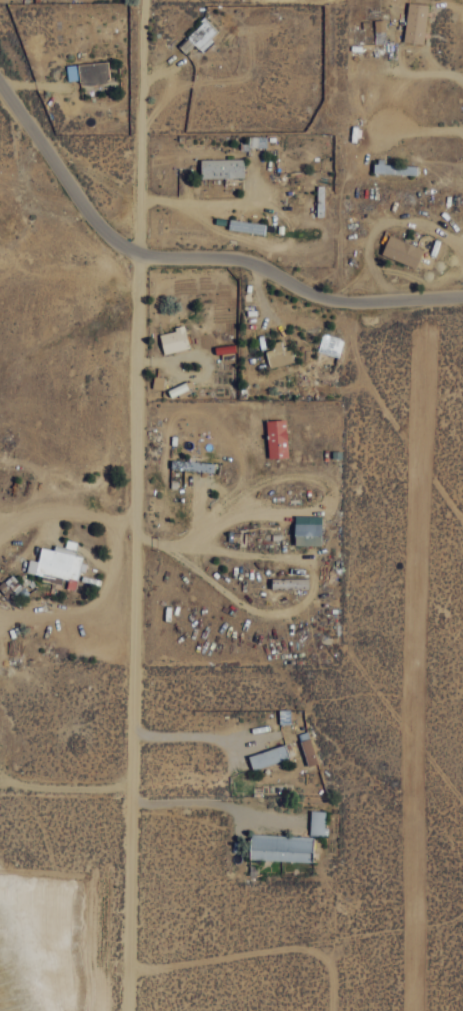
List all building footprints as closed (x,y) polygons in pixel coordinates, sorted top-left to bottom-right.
[(428,4),(409,1),(403,40),(423,43),(428,4)] [(218,31),(206,18),(177,44),(185,53),(195,44),(202,52),(214,41),(211,37),(218,31)] [(385,19),(375,19),(374,42),(384,42),(385,19)] [(109,78),(107,60),(66,65),(68,83),(109,78)] [(266,136),(249,136),(248,146),(266,146),(266,136)] [(200,178),(244,177),(243,158),(200,159),(200,178)] [(384,164),(384,158),(375,158),(375,173),(416,174),(416,165),(384,164)] [(263,232),(263,222),(229,220),(228,230),(263,232)] [(416,266),(422,248),(388,235),(381,254),(416,266)] [(164,353),(189,347),(183,324),(174,326),(175,330),(159,334),(164,353)] [(291,348),(283,350),(281,340),(272,342),(274,348),(265,350),(269,367),(294,361),(291,348)] [(162,388),(164,377),(153,376),(152,387),(162,388)] [(268,457),(287,456),(286,419),(266,420),(268,457)] [(214,470),(214,461),(173,460),(173,469),(214,470)] [(294,545),(321,545),(321,516),(294,515),(294,545)] [(26,572),(42,575),(41,580),(64,584),(64,585),(76,587),(79,570),(82,570),(85,556),(74,554),(77,541),(66,539),(65,546),(54,545),(53,549),(40,546),(38,560),(29,558),(26,572)] [(308,578),(271,578),(271,589),(308,588),(308,578)] [(279,723),(290,723),(290,709),(279,709),(279,723)] [(299,740),(308,765),(317,762),(308,737),(299,740)] [(248,755),(252,770),(289,758),(284,744),(248,755)] [(326,811),(310,810),(309,834),(325,835),(326,811)] [(249,859),(312,861),(313,836),(250,834),(249,859)]
